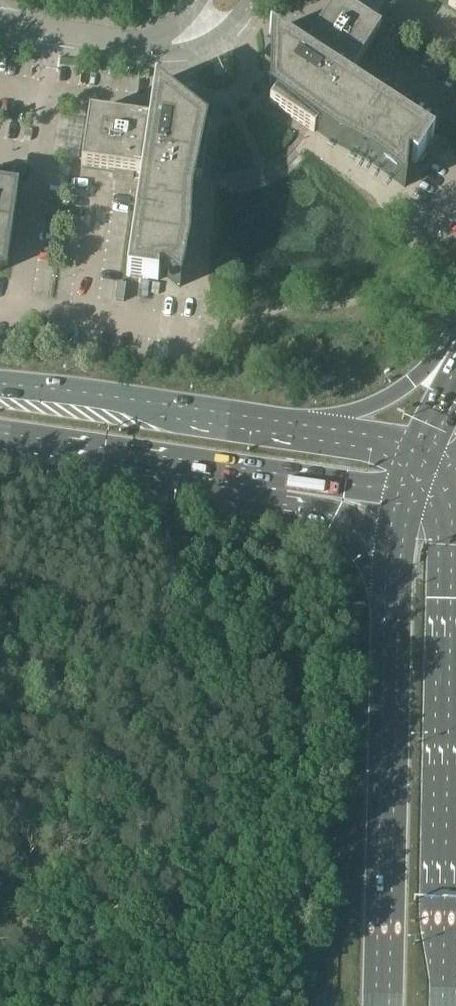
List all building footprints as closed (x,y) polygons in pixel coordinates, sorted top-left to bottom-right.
[(270,74),(264,85),(269,87),(269,96),(273,99),(271,103),(312,130),(315,132),(317,129),(332,140),(371,160),(406,187),(409,160),(412,160),(412,161),(417,164),(423,155),(433,139),(435,137),(353,84),(356,81),(358,79),(357,79),(356,80),(351,76),(381,30),(337,1),(304,52),(271,31),(270,33),(271,33),(270,74)] [(90,112),(82,165),(137,173),(136,179),(135,179),(135,180),(141,179),(127,276),(130,276),(150,279),(159,280),(160,274),(162,272),(181,287),(191,244),(193,200),(196,182),(202,183),(210,130),(203,129),(204,124),(199,119),(199,116),(200,111),(191,110),(187,109),(158,86),(158,83),(156,83),(150,121),(90,112)] [(4,269),(4,265),(8,265),(19,195),(15,194),(15,190),(11,189),(12,185),(0,184),(0,269),(4,269)]
